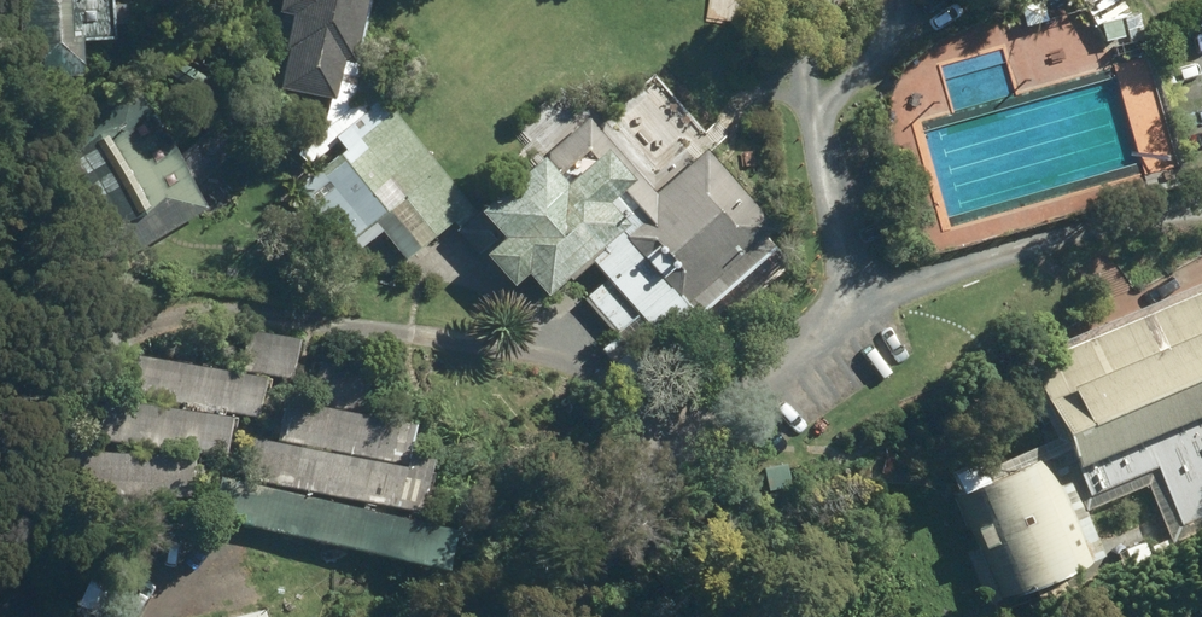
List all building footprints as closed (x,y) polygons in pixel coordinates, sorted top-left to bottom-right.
[(36,72),(93,75),(94,42),(124,43),(126,0),(39,0),(36,72)] [(365,0),(283,0),(265,77),(343,95),(365,0)] [(1129,0),(1084,0),(1111,43),(1143,23),(1129,0)] [(474,207),(384,96),(335,136),(347,150),(301,187),(354,253),(384,229),(409,260),(474,207)] [(138,107),(59,154),(127,257),(200,207),(138,107)] [(642,312),(657,329),(690,300),(704,316),(779,250),(766,236),(777,226),(709,148),(657,194),(590,117),(482,211),(506,239),(487,255),(516,288),(531,276),(551,299),(594,262),(607,277),(586,296),(618,333),(642,312)] [(1044,336),(1081,429),(1201,381),(1201,274),(1044,336)] [(238,369),(294,379),(302,337),(246,327),(238,369)] [(262,421),(269,380),(112,352),(105,392),(262,421)] [(288,395),(279,439),(413,466),(422,422),(288,395)] [(228,458),(234,420),(100,400),(94,438),(228,458)] [(1156,458),(1179,511),(1201,501),(1201,437),(1156,458)] [(433,473),(259,440),(252,479),(425,512),(433,473)] [(196,499),(197,459),(74,454),(73,494),(196,499)] [(1117,555),(1073,472),(1002,510),(1046,593),(1117,555)] [(437,520),(241,486),(233,530),(430,565),(437,520)]
